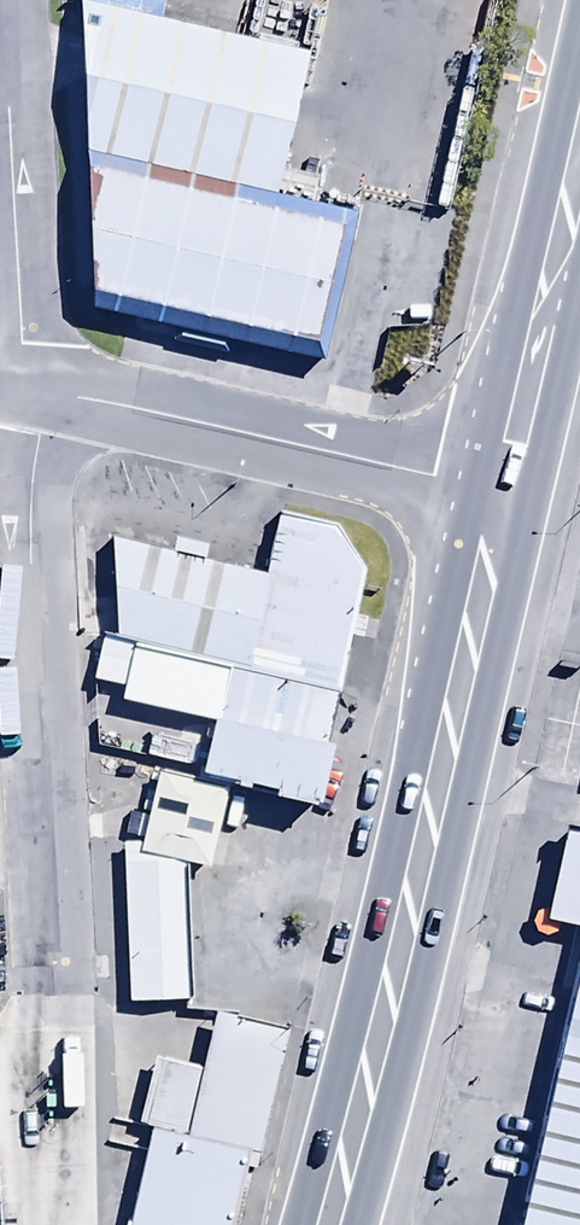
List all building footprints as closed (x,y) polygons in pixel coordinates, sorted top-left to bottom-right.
[(91,2),(92,153),(280,199),(313,59),(91,2)] [(340,227),(105,169),(90,213),(97,287),(311,339),(340,227)] [(133,540),(112,629),(138,635),(337,682),(365,566),(335,522),(276,509),(261,570),(133,540)] [(323,740),(337,682),(138,635),(124,692),(206,712),(323,740)] [(310,794),(323,740),(206,712),(193,766),(310,794)] [(203,864),(223,782),(154,766),(135,847),(203,864)] [(193,867),(132,869),(137,1003),(198,1000),(193,867)] [(513,1224),(579,1224),(579,923),(513,1224)] [(162,1069),(121,1224),(241,1224),(281,1039),(214,1025),(202,1078),(162,1069)]
